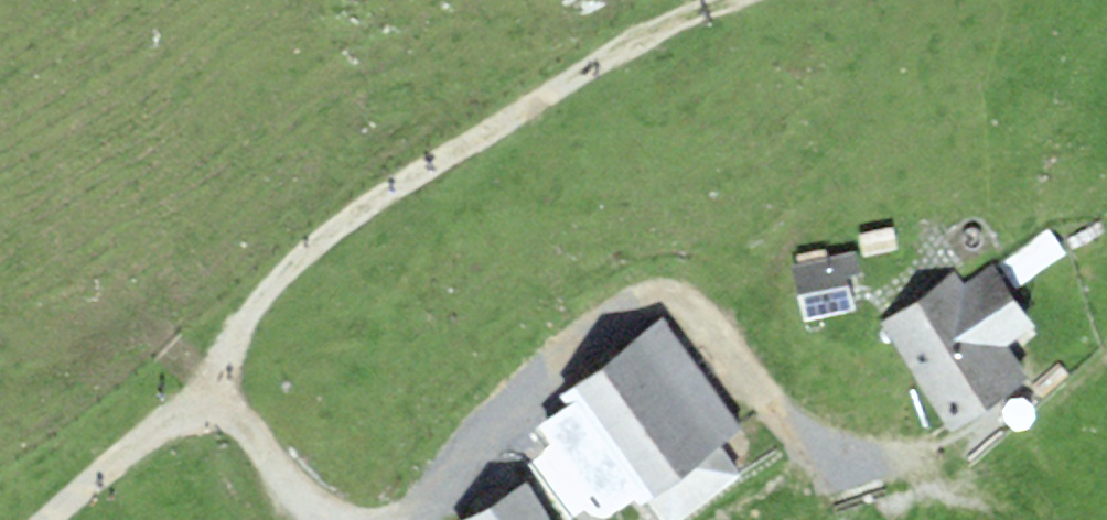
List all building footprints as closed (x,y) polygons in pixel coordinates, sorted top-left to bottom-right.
[(1002,250),(889,320),(957,430),(1034,383),(1006,339),(1043,316),(1002,250)] [(856,256),(797,268),(806,316),(854,306),(848,275),(859,273),(856,256)] [(651,313),(550,391),(638,504),(739,427),(651,313)] [(467,519),(548,519),(525,484),(467,519)]
